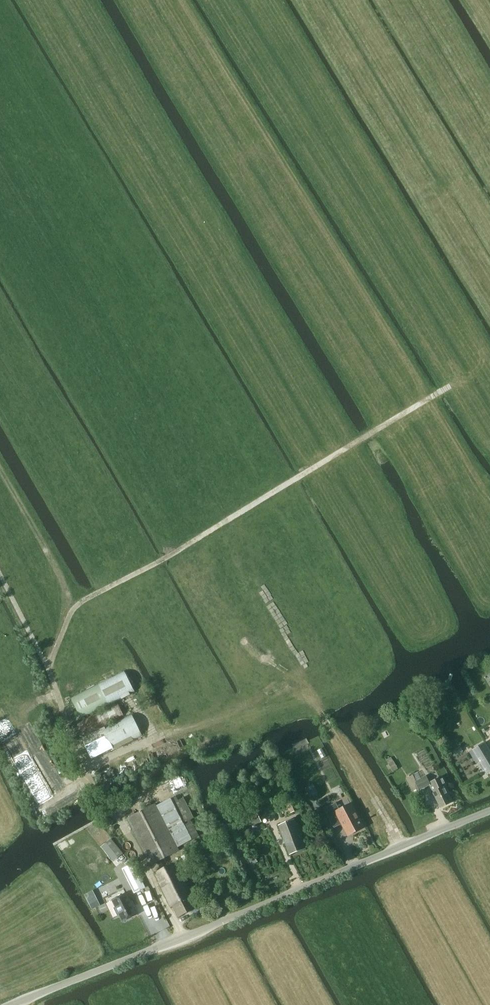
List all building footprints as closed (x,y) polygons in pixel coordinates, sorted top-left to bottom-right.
[(124,671),(70,698),(81,719),(135,693),(124,671)] [(84,737),(124,716),(117,703),(77,723),(84,737)] [(85,747),(92,759),(113,748),(107,736),(109,735),(105,727),(82,739),(85,747)] [(479,762),(487,775),(489,773),(489,752),(484,743),(472,750),(475,755),(473,757),(476,763),(479,762)] [(398,769),(394,762),(389,764),(393,772),(398,769)] [(431,785),(426,776),(416,781),(413,775),(406,779),(413,792),(418,789),(419,791),(431,785)] [(430,786),(437,800),(440,807),(452,802),(444,786),(446,785),(443,776),(431,781),(433,785),(430,786)] [(172,798),(167,800),(156,806),(156,804),(127,818),(150,865),(179,851),(178,847),(185,843),(199,836),(191,820),(179,826),(177,821),(180,820),(176,811),(173,812),(172,810),(177,808),(172,798)] [(286,802),(290,814),(299,811),(295,798),(286,802)] [(326,810),(334,825),(342,821),(348,833),(350,831),(352,834),(363,828),(352,807),(344,811),(343,809),(337,812),(334,805),(326,810)] [(246,829),(261,822),(257,813),(242,820),(246,829)] [(104,817),(102,821),(111,825),(113,821),(104,817)] [(290,854),(305,848),(294,820),(279,826),(290,854)] [(111,839),(105,844),(117,858),(123,854),(111,839)] [(251,858),(249,858),(252,865),(254,864),(258,862),(255,856),(251,858)] [(173,906),(191,897),(191,896),(192,896),(175,862),(154,873),(171,906),(173,906)] [(123,869),(134,893),(145,887),(140,876),(138,877),(132,864),(123,869)] [(117,913),(119,914),(123,921),(136,914),(126,893),(113,900),(116,907),(115,909),(117,913)] [(197,908),(191,897),(173,906),(178,917),(197,908)] [(93,901),(89,903),(92,910),(101,906),(98,901),(94,903),(93,901)]
